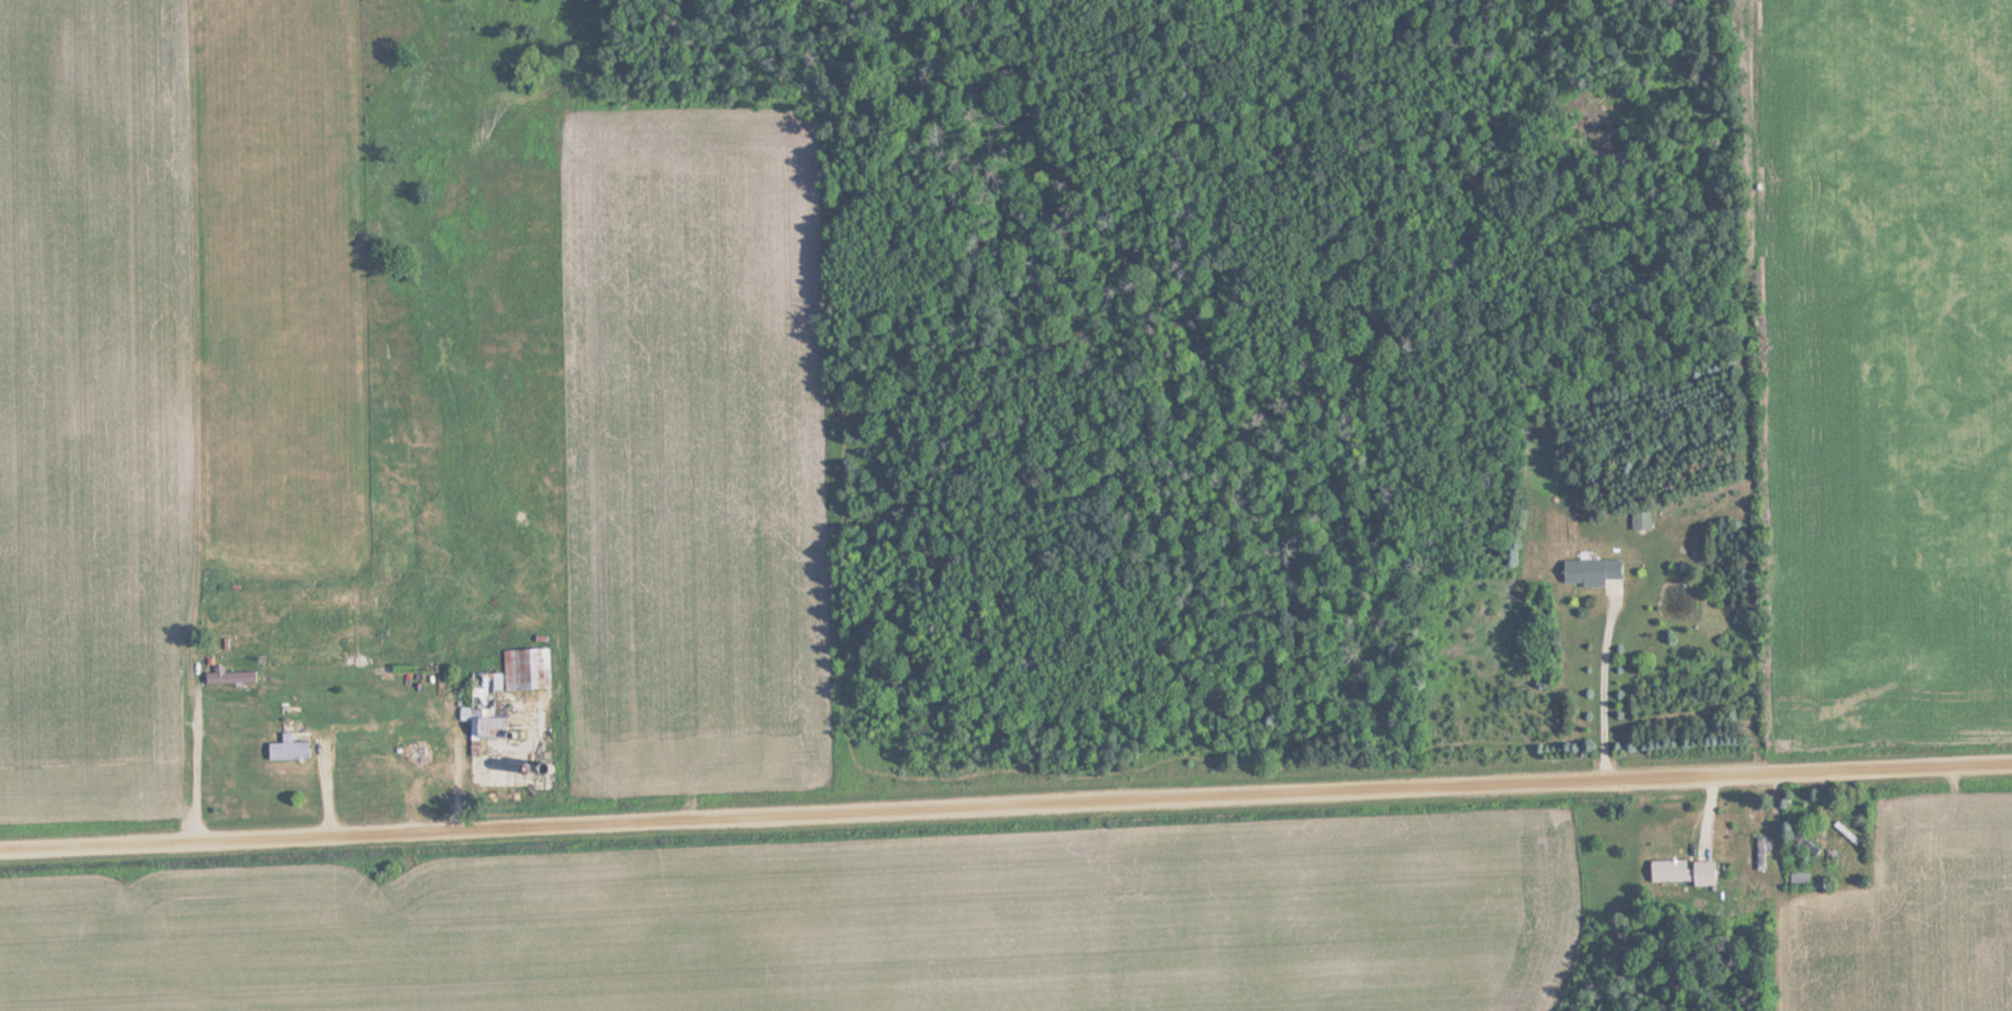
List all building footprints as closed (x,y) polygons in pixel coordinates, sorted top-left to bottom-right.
[(1649,513),(1630,513),(1630,531),(1649,531),(1649,513)] [(1561,562),(1562,586),(1602,585),(1602,580),(1621,579),(1620,561),(1561,562)] [(547,690),(546,650),(502,650),(502,674),(469,674),(469,708),(457,708),(457,722),(469,722),(469,741),(502,741),(501,716),(491,716),(491,691),(547,690)] [(203,673),(203,684),(252,684),(252,673),(222,673),(222,667),(211,667),(211,673),(203,673)] [(266,744),(266,761),(307,761),(307,743),(288,743),(288,734),(280,734),(280,744),(266,744)] [(1788,835),(1812,856),(1817,850),(1793,829),(1788,835)] [(1714,885),(1713,860),(1684,861),(1684,859),(1648,860),(1648,882),(1690,880),(1690,886),(1714,885)]
